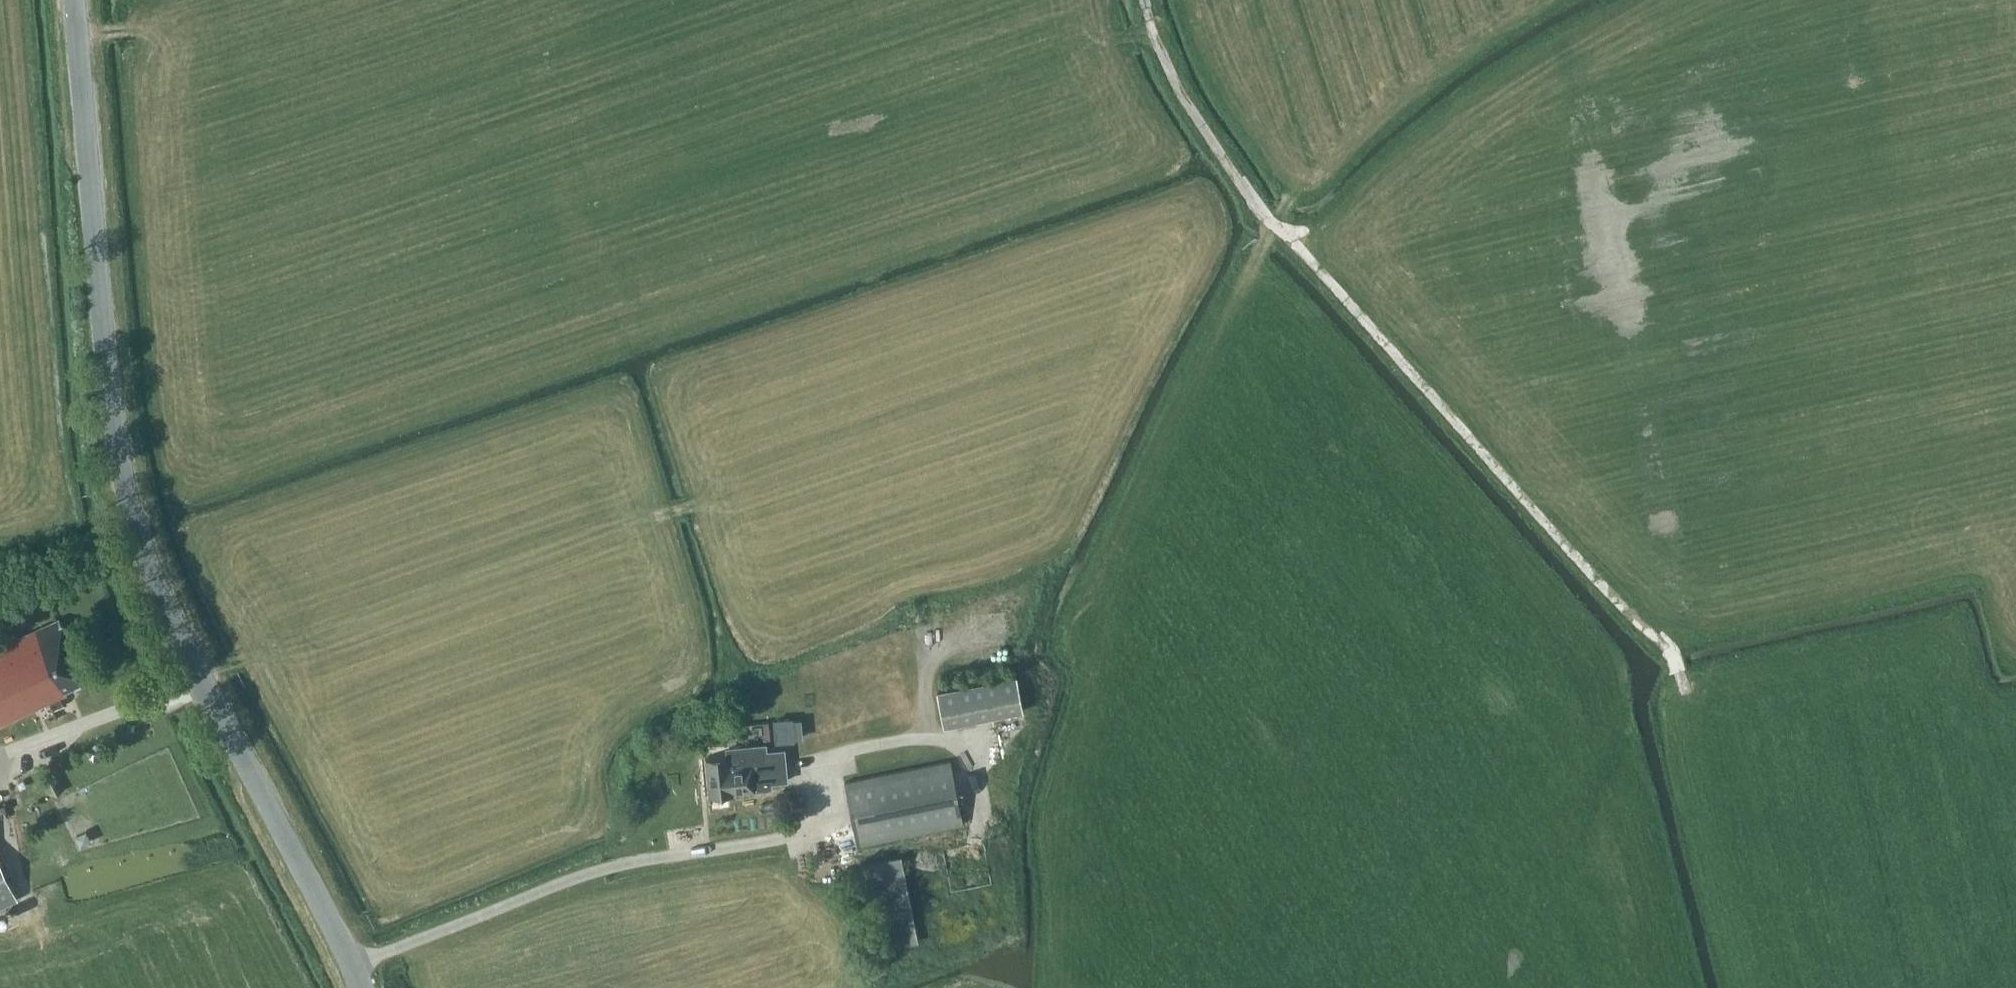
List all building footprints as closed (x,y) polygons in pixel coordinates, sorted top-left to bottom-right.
[(60,696),(66,693),(65,691),(71,688),(70,687),(87,679),(59,619),(0,646),(0,724),(49,701),(52,709),(64,704),(60,696)] [(943,727),(1023,711),(1016,675),(936,691),(943,727)] [(749,739),(771,738),(770,718),(748,719),(749,739)] [(792,739),(791,719),(775,720),(776,740),(792,739)] [(769,765),(766,758),(765,745),(727,748),(728,757),(705,759),(708,795),(733,793),(733,791),(755,790),(755,788),(770,787),(769,765)] [(857,845),(962,824),(949,761),(844,782),(857,845)] [(877,948),(918,939),(900,853),(860,862),(877,948)] [(16,894),(0,861),(0,902),(16,894)]
